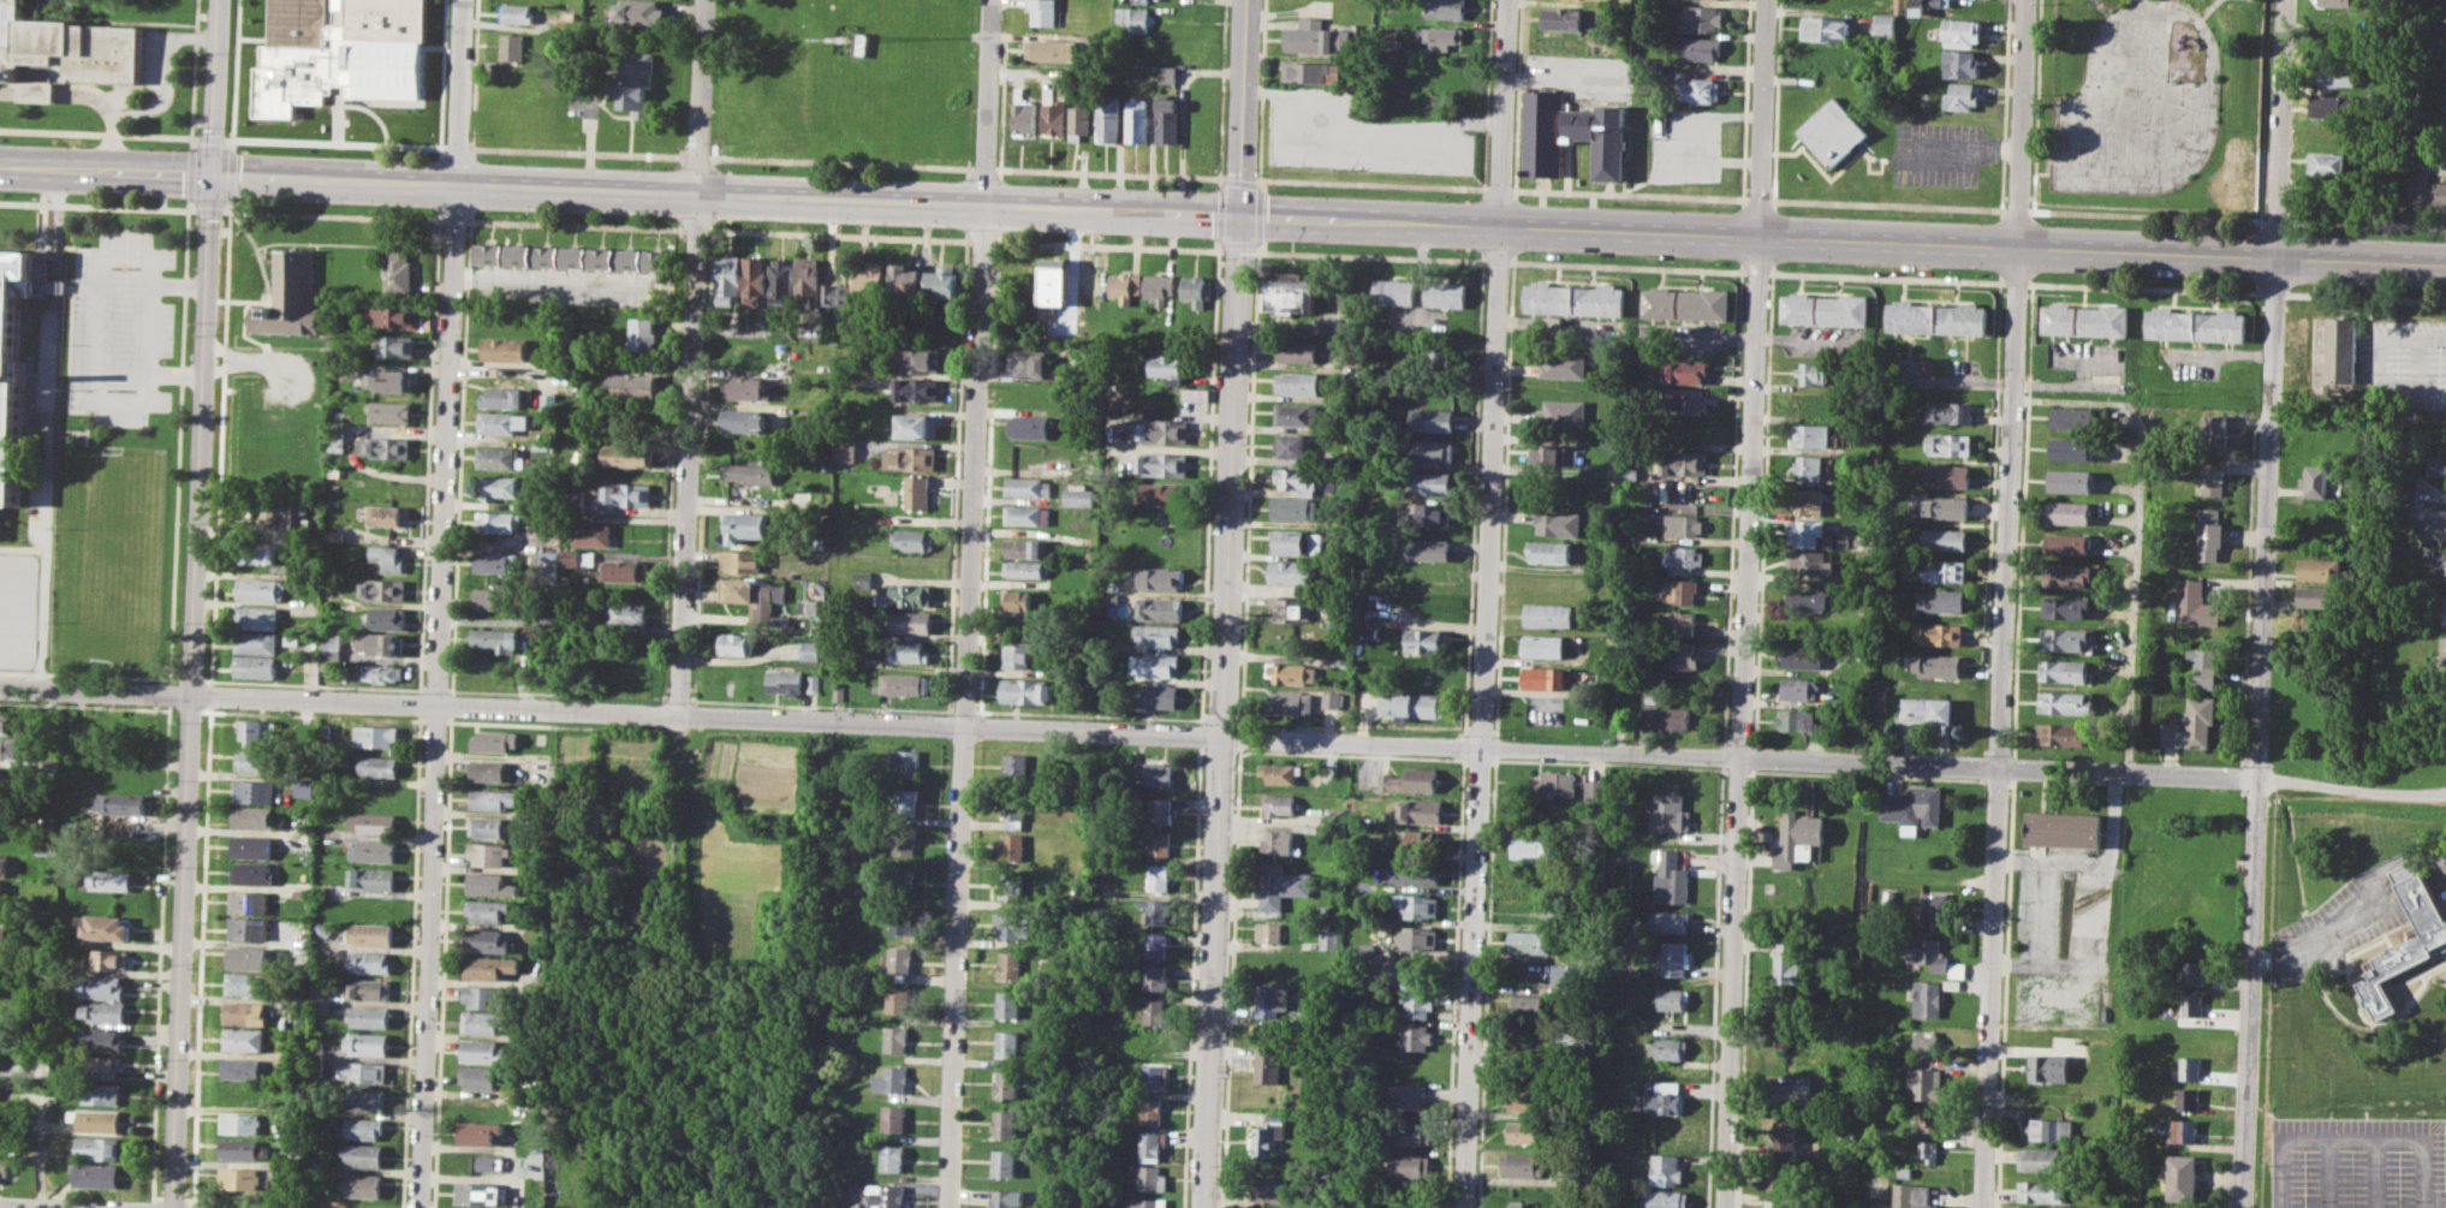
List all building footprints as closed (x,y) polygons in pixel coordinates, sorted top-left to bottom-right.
[(142,83),(0,76),(0,0),(23,0),(22,17),(75,19),(75,24),(144,26),(142,83)] [(123,10),(123,0),(166,0),(166,11),(123,10)] [(270,46),(272,0),(330,0),(329,25),(352,26),(351,38),(334,37),(335,48),(341,48),(341,85),(334,85),(334,94),(326,93),(326,103),(296,102),(296,112),(286,112),(286,99),(280,93),(269,93),(269,83),(278,84),(279,54),(284,54),(285,47),(270,46)] [(621,4),(621,0),(669,0),(668,28),(615,25),(615,4),(621,4)] [(1028,7),(1028,0),(1057,0),(1057,25),(1032,25),(1032,7),(1028,7)] [(1426,18),(1427,0),(1465,0),(1464,19),(1426,18)] [(1894,14),(1895,0),(1906,0),(1906,14),(1894,14)] [(1910,16),(1910,0),(1951,0),(1951,7),(1926,6),(1926,17),(1910,16)] [(499,2),(543,5),(542,23),(499,22),(499,2)] [(1684,5),(1718,6),(1718,16),(1725,16),(1724,24),(1716,24),(1716,31),(1678,30),(1678,18),(1684,19),(1684,5)] [(1118,6),(1151,7),(1150,32),(1120,31),(1120,24),(1118,24),(1118,6)] [(1543,6),(1576,8),(1576,13),(1585,13),(1584,31),(1542,29),(1543,6)] [(2322,11),(2362,12),(2361,35),(2321,32),(2322,11)] [(1805,14),(1845,17),(1845,22),(1851,22),(1851,42),(1804,40),(1805,14)] [(1875,14),(1894,14),(1893,42),(1874,41),(1875,14)] [(1286,26),(1301,26),(1302,17),(1326,18),(1326,28),(1353,29),(1352,53),(1285,50),(1286,26)] [(1944,17),(1982,19),(1981,42),(1974,42),(1974,48),(1946,47),(1946,40),(1942,38),(1944,17)] [(1422,25),(1466,28),(1465,44),(1452,43),(1452,52),(1432,50),(1432,42),(1422,41),(1422,25)] [(856,31),(869,32),(867,55),(853,54),(856,31)] [(504,32),(525,34),(524,61),(502,60),(504,32)] [(1673,36),(1722,38),(1722,53),(1715,53),(1715,60),(1684,59),(1685,50),(1673,49),(1673,36)] [(1026,38),(1067,40),(1067,61),(1026,60),(1026,38)] [(2321,40),(2362,41),(2362,60),(2321,59),(2321,55),(2315,54),(2316,43),(2321,43),(2321,40)] [(1944,49),(1975,52),(1974,60),(1980,60),(1980,76),(1972,75),(1971,79),(1946,77),(1947,69),(1942,69),(1944,49)] [(626,50),(656,50),(655,88),(644,88),(644,97),(651,97),(651,118),(619,117),(619,93),(609,93),(609,75),(620,75),(620,61),(625,61),(626,50)] [(1285,60),(1341,63),(1341,84),(1284,82),(1285,60)] [(1161,66),(1177,67),(1177,83),(1161,82),(1161,66)] [(2314,66),(2357,69),(2357,87),(2314,84),(2314,66)] [(1678,76),(1721,79),(1720,101),(1677,99),(1678,76)] [(1054,79),(1066,79),(1066,93),(1054,93),(1054,79)] [(1951,82),(1975,83),(1974,91),(1978,93),(1978,96),(1983,97),(1983,106),(1971,105),(1971,111),(1942,109),(1944,93),(1950,93),(1951,82)] [(1012,87),(1023,87),(1022,101),(1036,102),(1035,135),(1011,135),(1012,87)] [(1042,87),(1052,88),(1051,103),(1055,103),(1055,99),(1065,99),(1065,135),(1041,135),(1042,87)] [(1524,90),(1566,91),(1565,108),(1596,109),(1596,103),(1625,105),(1623,180),(1593,179),(1594,138),(1577,138),(1576,143),(1563,143),(1561,178),(1522,175),(1524,90)] [(2313,94),(2357,95),(2356,117),(2313,114),(2313,94)] [(1797,130),(1837,95),(1870,133),(1832,168),(1797,130)] [(1096,96),(1120,96),(1119,142),(1095,142),(1096,96)] [(1159,97),(1182,97),(1180,142),(1159,142),(1159,97)] [(1127,99),(1147,100),(1147,108),(1151,108),(1150,144),(1126,143),(1127,99)] [(1070,100),(1091,101),(1090,136),(1082,135),(1082,143),(1069,142),(1070,100)] [(2310,121),(2351,123),(2351,143),(2310,142),(2310,121)] [(2309,153),(2349,154),(2347,177),(2308,174),(2309,153)] [(2430,182),(2445,182),(2445,206),(2408,204),(2410,171),(2432,172),(2430,182)] [(476,243),(673,251),(672,273),(476,266),(476,243)] [(275,249),(314,249),(314,308),(322,309),(322,333),(249,332),(249,304),(274,304),(275,249)] [(387,250),(410,251),(409,261),(412,261),(412,292),(386,291),(387,250)] [(17,504),(0,503),(0,251),(37,252),(35,294),(19,294),(17,359),(23,361),(17,504)] [(718,255),(740,255),(739,302),(734,302),(734,308),(720,307),(720,300),(715,300),(718,255)] [(742,300),(743,255),(767,256),(766,302),(760,302),(760,307),(745,305),(745,302),(742,300)] [(769,302),(772,257),(792,257),(791,303),(769,302)] [(797,258),(794,303),(816,304),(819,258),(797,258)] [(1038,258),(1067,258),(1066,307),(1038,305),(1038,258)] [(856,296),(857,268),(870,268),(870,261),(887,262),(886,296),(856,296)] [(889,294),(891,262),(910,263),(909,268),(921,269),(920,296),(889,294)] [(927,270),(940,270),(940,263),(958,263),(957,297),(926,296),(927,270)] [(1263,276),(1275,278),(1275,272),(1304,273),(1304,278),(1320,279),(1319,313),(1297,311),(1297,315),(1281,314),(1281,310),(1262,310),(1263,276)] [(1108,273),(1141,273),(1141,293),(1131,293),(1130,307),(1119,307),(1120,297),(1107,297),(1108,273)] [(1145,298),(1145,274),(1174,274),(1173,296),(1166,296),(1165,308),(1156,308),(1156,298),(1145,298)] [(1182,275),(1204,275),(1204,285),(1210,286),(1210,297),(1204,297),(1203,310),(1194,310),(1195,299),(1182,298),(1182,275)] [(1374,279),(1414,280),(1412,304),(1373,303),(1374,279)] [(1522,313),(1523,284),(1530,284),(1530,279),(1552,280),(1552,285),(1597,286),(1597,282),(1615,282),(1615,287),(1625,288),(1624,316),(1522,313)] [(822,282),(838,284),(838,280),(846,280),(845,284),(853,284),(852,315),(822,314),(822,282)] [(1424,281),(1465,282),(1465,308),(1423,305),(1424,281)] [(1639,316),(1641,287),(1650,288),(1652,285),(1671,285),(1671,290),(1702,291),(1702,286),(1720,287),(1720,291),(1730,291),(1728,320),(1639,316)] [(1779,322),(1780,294),(1791,294),(1791,291),(1809,291),(1809,296),(1841,297),(1841,293),(1868,293),(1868,326),(1779,322)] [(1885,331),(1886,303),(1893,303),(1893,298),(1911,298),(1911,304),(1959,307),(1959,302),(1980,302),(1978,307),(1987,307),(1986,334),(1885,331)] [(2040,305),(2049,307),(2049,302),(2069,303),(2067,307),(2099,308),(2099,304),(2126,305),(2125,337),(2039,334),(2040,305)] [(374,304),(417,307),(416,327),(363,325),(363,311),(373,311),(374,304)] [(2143,338),(2144,310),(2152,310),(2150,307),(2170,307),(2170,311),(2219,314),(2219,309),(2236,310),(2236,314),(2246,314),(2245,343),(2143,338)] [(2325,316),(2355,317),(2353,382),(2323,381),(2325,316)] [(631,317),(654,317),(653,349),(630,347),(631,317)] [(380,335),(415,337),(415,357),(379,356),(380,335)] [(483,337),(528,339),(528,361),(483,358),(483,337)] [(1279,341),(1317,344),(1316,362),(1279,359),(1279,341)] [(897,345),(939,346),(938,367),(933,367),(933,373),(901,371),(903,363),(895,363),(897,345)] [(1426,346),(1452,347),(1451,368),(1424,367),(1426,346)] [(1008,350),(1032,350),(1031,356),(1053,356),(1053,377),(1018,376),(1018,381),(999,380),(999,367),(1008,367),(1008,350)] [(1541,351),(1588,353),(1587,379),(1540,376),(1541,351)] [(1153,355),(1191,356),(1191,375),(1183,375),(1183,385),(1167,385),(1167,375),(1153,375),(1153,355)] [(1665,361),(1708,362),(1708,375),(1701,375),(1701,382),(1665,382),(1665,361)] [(1801,361),(1840,362),(1839,387),(1801,386),(1801,376),(1795,376),(1796,367),(1801,367),(1801,361)] [(367,373),(380,373),(380,368),(415,369),(415,391),(379,389),(380,386),(367,386),(367,373)] [(1278,371),(1320,373),(1319,395),(1278,394),(1278,371)] [(609,373),(655,375),(655,400),(608,399),(609,373)] [(724,375),(764,377),(764,388),(776,388),(776,401),(728,399),(730,389),(724,389),(724,375)] [(895,379),(939,380),(939,401),(894,400),(895,379)] [(489,386),(524,386),(524,407),(482,406),(482,392),(489,393),(489,386)] [(1659,387),(1701,388),(1700,395),(1707,395),(1706,415),(1659,413),(1659,387)] [(542,393),(557,393),(557,411),(542,410),(542,393)] [(1543,399),(1585,400),(1585,424),(1543,423),(1543,399)] [(374,400),(413,403),(412,423),(373,422),(374,400)] [(1918,401),(1970,403),(1969,423),(1918,421),(1918,401)] [(1278,404),(1319,404),(1319,426),(1276,424),(1278,404)] [(2051,405),(2097,407),(2096,428),(2049,427),(2051,405)] [(722,409),(762,410),(762,413),(766,413),(766,427),(761,427),(761,433),(722,432),(722,409)] [(1412,409),(1457,410),(1456,433),(1411,430),(1412,409)] [(481,412),(530,415),(530,428),(517,427),(517,435),(481,433),(481,412)] [(899,413),(932,415),(932,418),(938,418),(938,435),(930,435),(930,439),(898,438),(899,413)] [(2202,413),(2230,415),(2228,447),(2201,446),(2202,413)] [(1010,415),(1051,416),(1049,439),(1008,438),(1010,415)] [(1129,418),(1189,421),(1188,444),(1127,441),(1129,418)] [(1790,423),(1828,424),(1828,447),(1790,446),(1790,423)] [(1280,433),(1313,433),(1313,457),(1307,457),(1307,465),(1291,465),(1291,457),(1280,457),(1280,452),(1274,452),(1274,439),(1280,439),(1280,433)] [(1927,434),(1970,435),(1969,456),(1926,454),(1927,434)] [(359,438),(412,439),(412,458),(371,457),(371,452),(359,452),(359,438)] [(2048,438),(2090,439),(2090,460),(2047,460),(2048,438)] [(835,439),(857,439),(856,460),(834,459),(835,439)] [(535,440),(553,441),(552,451),(535,451),(535,440)] [(1411,441),(1453,442),(1453,464),(1410,463),(1411,441)] [(1533,444),(1566,445),(1566,448),(1583,450),(1583,468),(1531,465),(1533,444)] [(480,446),(522,447),(522,457),(526,457),(526,469),(480,468),(480,446)] [(606,446),(653,448),(651,466),(606,465),(606,446)] [(886,446),(938,447),(936,470),(885,469),(886,446)] [(1660,454),(1671,456),(1671,450),(1706,451),(1706,474),(1660,474),(1660,454)] [(1138,456),(1143,456),(1143,451),(1189,452),(1188,477),(1143,475),(1143,471),(1137,470),(1138,456)] [(1796,454),(1822,454),(1822,480),(1795,480),(1795,474),(1791,472),(1791,459),(1796,459),(1796,454)] [(2429,454),(2445,455),(2445,476),(2428,475),(2429,454)] [(1607,459),(1618,459),(1618,471),(1607,471),(1607,459)] [(2202,462),(2226,462),(2225,496),(2201,496),(2202,462)] [(728,464),(770,465),(770,483),(743,483),(744,478),(728,478),(728,464)] [(1924,464),(1969,466),(1968,486),(1923,484),(1924,464)] [(2305,464),(2328,466),(2327,499),(2304,498),(2304,488),(2298,488),(2299,477),(2304,477),(2305,464)] [(1620,466),(1636,466),(1636,482),(1620,481),(1620,466)] [(1276,468),(1310,469),(1310,475),(1320,475),(1319,496),(1298,495),(1298,488),(1281,488),(1282,480),(1275,480),(1276,468)] [(2048,469),(2091,470),(2090,493),(2047,492),(2048,469)] [(1411,471),(1452,472),(1452,494),(1410,494),(1411,471)] [(487,475),(522,476),(522,484),(529,484),(529,496),(496,495),(496,500),(487,500),(487,475)] [(907,475),(929,476),(929,508),(906,508),(907,475)] [(1007,476),(1045,477),(1045,481),(1052,481),(1051,496),(1006,495),(1007,476)] [(605,482),(650,484),(650,506),(597,504),(597,492),(605,492),(605,482)] [(1142,482),(1182,483),(1182,506),(1141,504),(1142,482)] [(1063,488),(1069,488),(1069,483),(1087,483),(1085,488),(1094,488),(1094,507),(1063,506),(1063,488)] [(1796,487),(1822,488),(1821,514),(1795,513),(1796,487)] [(570,489),(587,490),(585,507),(570,506),(570,489)] [(1908,489),(1928,489),(1928,498),(1966,499),(1965,519),(1924,518),(1924,513),(1908,513),(1908,489)] [(1274,499),(1327,500),(1326,520),(1273,518),(1274,499)] [(281,501),(309,502),(308,530),(281,530),(281,501)] [(2048,501),(2090,502),(2090,525),(2047,523),(2048,501)] [(1417,502),(1452,504),(1452,525),(1411,524),(1411,510),(1417,510),(1417,502)] [(371,505),(404,505),(403,524),(370,524),(371,505)] [(1006,505),(1049,506),(1049,523),(1006,522),(1006,505)] [(2200,508),(2220,508),(2220,523),(2225,523),(2224,546),(2219,546),(2219,560),(2198,560),(2200,508)] [(1535,510),(1579,512),(1578,536),(1535,534),(1535,510)] [(480,511),(523,512),(523,524),(518,524),(518,532),(478,531),(480,511)] [(731,512),(769,513),(768,537),(744,536),(744,545),(730,545),(731,512)] [(1664,514),(1697,516),(1697,520),(1703,520),(1702,532),(1696,532),(1696,536),(1664,535),(1664,514)] [(2418,517),(2445,518),(2445,540),(2417,537),(2418,517)] [(1793,520),(1823,522),(1823,536),(1817,536),(1817,547),(1793,547),(1793,542),(1784,542),(1785,525),(1793,525),(1793,520)] [(576,524),(613,525),(612,546),(575,545),(576,524)] [(326,528),(345,529),(345,541),(326,541),(326,528)] [(898,528),(928,529),(928,532),(934,532),(934,548),(928,548),(928,551),(898,551),(898,545),(893,545),(893,532),(898,534),(898,528)] [(1923,528),(1965,529),(1965,551),(1923,549),(1923,528)] [(1273,530),(1319,531),(1317,554),(1272,553),(1273,530)] [(2046,532),(2088,534),(2087,555),(2046,554),(2046,532)] [(1007,537),(1048,540),(1048,558),(1006,557),(1007,537)] [(1406,538),(1450,540),(1450,561),(1406,560),(1406,538)] [(1525,540),(1572,541),(1572,564),(1525,563),(1525,540)] [(279,543),(242,542),(241,563),(278,564),(279,543)] [(1671,545),(1696,546),(1696,551),(1703,552),(1703,565),(1691,564),(1691,575),(1670,575),(1670,564),(1662,564),(1662,551),(1670,551),(1671,545)] [(374,546),(400,546),(400,554),(406,555),(405,571),(385,570),(385,560),(373,560),(374,546)] [(542,549),(560,551),(560,565),(541,565),(542,549)] [(565,549),(596,551),(596,566),(565,565),(565,549)] [(478,551),(517,553),(517,572),(478,571),(478,551)] [(724,551),(762,552),(762,572),(722,571),(724,551)] [(1787,551),(1832,553),(1831,575),(1786,572),(1787,551)] [(605,559),(649,561),(648,582),(603,579),(605,559)] [(1270,559),(1305,560),(1305,564),(1315,564),(1314,585),(1269,583),(1270,559)] [(2298,559),(2340,560),(2339,582),(2297,581),(2298,559)] [(1005,560),(1048,561),(1047,579),(1004,577),(1005,560)] [(1922,560),(1965,561),(1965,582),(1922,581),(1922,560)] [(2045,564),(2093,565),(2091,583),(2085,583),(2085,588),(2045,587),(2045,564)] [(1139,566),(1185,569),(1185,582),(1180,582),(1179,591),(1139,589),(1139,566)] [(855,570),(873,570),(871,589),(853,589),(855,570)] [(240,577),(287,579),(286,600),(240,599),(240,577)] [(721,578),(760,579),(760,583),(786,584),(785,618),(752,617),(752,600),(721,599),(721,578)] [(367,579),(406,581),(405,600),(365,599),(367,579)] [(1674,579),(1694,581),(1694,605),(1664,603),(1664,584),(1674,585),(1674,579)] [(2178,579),(2203,581),(2203,602),(2219,603),(2218,624),(2176,623),(2176,618),(2167,618),(2168,603),(2177,605),(2178,579)] [(881,583),(933,585),(933,606),(876,603),(876,594),(881,594),(881,583)] [(477,587),(517,588),(517,609),(476,607),(477,587)] [(2296,587),(2339,589),(2338,608),(2296,607),(2296,587)] [(1921,588),(1965,589),(1964,612),(1920,609),(1921,588)] [(1789,589),(1833,590),(1832,609),(1787,608),(1789,589)] [(1008,590),(1032,591),(1032,611),(1007,611),(1008,590)] [(1101,591),(1118,593),(1118,603),(1101,603),(1101,591)] [(2043,595),(2090,596),(2090,612),(2084,612),(2084,618),(2042,617),(2043,595)] [(1139,596),(1183,599),(1182,621),(1139,619),(1139,596)] [(1269,596),(1307,597),(1305,602),(1310,602),(1310,619),(1305,619),(1305,623),(1275,623),(1276,607),(1269,607),(1269,596)] [(802,597),(821,599),(820,614),(801,614),(802,597)] [(606,602),(649,603),(648,626),(611,625),(612,612),(605,612),(606,602)] [(1524,603),(1576,605),(1576,627),(1523,626),(1524,603)] [(240,605),(280,606),(279,629),(239,626),(240,605)] [(374,606),(407,607),(406,629),(373,627),(374,606)] [(546,608),(559,608),(559,626),(544,625),(546,608)] [(889,609),(933,612),(932,632),(889,631),(889,609)] [(1672,609),(1694,611),(1692,636),(1671,636),(1672,609)] [(1923,623),(1963,624),(1963,645),(1921,645),(1921,639),(1916,639),(1916,626),(1922,627),(1923,623)] [(1133,624),(1183,625),(1183,638),(1174,638),(1174,648),(1138,647),(1139,638),(1133,637),(1133,624)] [(2042,627),(2090,630),(2089,643),(2083,643),(2083,648),(2042,647),(2042,627)] [(323,629),(345,630),(345,655),(322,654),(323,629)] [(476,629),(519,630),(519,654),(499,653),(499,647),(475,645),(476,629)] [(1408,630),(1448,630),(1447,651),(1408,651),(1408,630)] [(238,632),(279,633),(279,654),(238,651),(238,632)] [(358,632),(405,633),(405,656),(371,655),(371,651),(363,651),(358,644),(358,632)] [(720,633),(754,635),(752,655),(720,654),(720,633)] [(286,635),(300,636),(300,650),(286,649),(286,635)] [(1523,635),(1566,636),(1566,657),(1522,656),(1523,635)] [(2440,635),(2445,635),(2445,664),(2427,663),(2427,654),(2439,654),(2440,635)] [(892,638),(926,639),(924,649),(932,650),(932,663),(891,662),(892,638)] [(802,641),(821,642),(820,661),(801,660),(802,641)] [(1005,642),(1035,643),(1035,655),(1028,654),(1028,668),(1004,668),(1005,642)] [(1672,642),(1694,643),(1692,650),(1698,651),(1697,670),(1665,668),(1665,655),(1672,656),(1672,642)] [(1785,645),(1822,647),(1821,668),(1784,667),(1785,645)] [(2188,649),(2219,649),(2218,690),(2195,690),(2196,661),(2188,661),(2188,649)] [(1130,654),(1180,655),(1179,668),(1174,668),(1174,677),(1138,676),(1138,671),(1130,671),(1130,654)] [(1920,654),(1962,654),(1962,677),(1918,676),(1918,671),(1914,671),(1914,657),(1920,657),(1920,654)] [(238,655),(279,656),(278,678),(238,676),(238,655)] [(2040,659),(2089,660),(2088,683),(2039,680),(2040,659)] [(349,663),(404,666),(403,677),(398,676),(398,680),(389,680),(389,684),(375,684),(375,680),(349,679),(349,663)] [(1267,663),(1317,665),(1317,684),(1273,683),(1274,676),(1267,676),(1267,663)] [(1523,666),(1567,667),(1566,689),(1522,688),(1523,666)] [(769,670),(804,671),(803,696),(787,696),(787,691),(768,690),(769,670)] [(809,673),(821,673),(820,692),(809,691),(809,673)] [(882,673),(928,674),(928,695),(874,692),(874,684),(882,684),(882,673)] [(1002,677),(1043,678),(1043,684),(1054,684),(1054,698),(1046,697),(1046,702),(1001,701),(1002,677)] [(1781,678),(1817,679),(1816,700),(1780,698),(1781,678)] [(834,684),(846,684),(845,701),(834,701),(834,684)] [(1145,684),(1179,685),(1178,709),(1132,707),(1133,691),(1145,692),(1145,684)] [(1642,727),(1642,719),(1633,719),(1633,704),(1644,706),(1644,689),(1659,690),(1658,706),(1691,708),(1691,730),(1642,727)] [(1272,691),(1313,692),(1313,714),(1267,712),(1267,698),(1272,700),(1272,691)] [(1323,691),(1344,691),(1344,708),(1323,708),(1323,691)] [(2040,691),(2094,692),(2094,714),(2040,713),(2040,691)] [(1382,692),(1447,695),(1447,719),(1381,715),(1382,692)] [(1903,697),(1953,700),(1952,722),(1902,721),(1903,697)] [(2161,744),(2162,722),(2183,724),(2183,727),(2186,728),(2188,697),(2215,698),(2214,722),(2209,722),(2208,745),(2161,744)] [(1780,709),(1816,710),(1815,731),(1779,730),(1779,725),(1774,725),(1774,714),(1780,714),(1780,709)] [(12,734),(0,734),(0,712),(13,713),(12,734)] [(244,719),(266,720),(266,724),(281,724),(280,740),(257,740),(257,746),(248,746),(248,740),(244,740),(244,719)] [(2040,722),(2082,724),(2082,731),(2089,731),(2089,744),(2039,743),(2040,722)] [(322,724),(333,724),(333,742),(322,742),(322,724)] [(358,725),(400,727),(400,748),(357,746),(358,725)] [(478,730),(519,731),(518,746),(510,746),(510,752),(472,750),(474,736),(478,737),(478,730)] [(20,757),(0,757),(0,738),(20,738),(20,757)] [(889,749),(921,749),(921,776),(897,775),(897,766),(889,766),(889,749)] [(242,751),(280,752),(280,772),(240,770),(242,751)] [(1006,754),(1030,755),(1029,781),(1005,780),(1006,754)] [(362,756),(399,757),(399,776),(362,775),(362,756)] [(474,757),(510,760),(508,780),(472,779),(474,757)] [(529,761),(551,761),(549,778),(528,776),(529,761)] [(1136,762),(1173,763),(1172,786),(1144,785),(1144,778),(1135,778),(1136,762)] [(1261,762),(1297,763),(1296,784),(1268,782),(1268,775),(1261,775),(1261,762)] [(1379,772),(1393,773),(1393,776),(1406,778),(1406,764),(1438,766),(1436,792),(1379,791),(1379,772)] [(13,790),(0,789),(0,766),(13,767),(13,790)] [(1541,770),(1576,773),(1575,793),(1554,792),(1554,798),(1539,797),(1541,770)] [(299,778),(319,779),(317,798),(298,796),(299,778)] [(237,779),(275,780),(274,804),(237,803),(237,779)] [(1585,780),(1607,781),(1606,799),(1584,798),(1585,780)] [(362,785),(399,786),(398,801),(392,801),(392,805),(361,804),(362,785)] [(1882,792),(1909,793),(1909,785),(1942,786),(1941,826),(1918,825),(1917,835),(1902,835),(1903,820),(1881,819),(1882,792)] [(897,789),(920,789),(918,820),(895,819),(897,789)] [(1005,789),(1031,790),(1030,821),(1025,821),(1025,827),(1008,827),(1008,820),(1002,819),(1005,789)] [(470,790),(524,791),(524,804),(507,804),(507,810),(470,809),(470,790)] [(1652,792),(1683,793),(1683,809),(1688,810),(1686,831),(1650,829),(1652,792)] [(101,793),(147,795),(147,814),(101,813),(101,793)] [(1268,795),(1292,795),(1292,802),(1299,802),(1299,805),(1293,805),(1293,813),(1279,811),(1279,816),(1267,816),(1267,809),(1262,809),(1262,803),(1268,803),(1268,795)] [(1150,798),(1173,799),(1172,823),(1149,823),(1150,798)] [(1401,799),(1446,802),(1445,823),(1400,821),(1401,799)] [(12,823),(0,823),(0,800),(13,801),(12,823)] [(237,807),(278,808),(276,828),(236,827),(237,807)] [(1547,807),(1581,808),(1581,823),(1547,822),(1547,807)] [(1774,867),(1774,845),(1781,845),(1783,816),(1786,816),(1787,809),(1799,809),(1798,816),(1823,816),(1823,844),(1813,844),(1811,859),(1793,859),(1793,868),(1774,867)] [(2025,811),(2102,815),(2100,847),(2046,845),(2024,845),(2025,811)] [(352,813),(397,814),(395,834),(351,833),(352,813)] [(470,816),(505,817),(504,838),(469,837),(470,816)] [(897,827),(917,828),(916,856),(895,855),(897,827)] [(1149,831),(1172,832),(1171,855),(1149,855),(1149,831)] [(1267,831),(1295,832),(1293,846),(1303,846),(1302,855),(1261,852),(1261,839),(1267,839),(1267,831)] [(1406,831),(1440,831),(1440,850),(1405,849),(1406,831)] [(236,833),(274,835),(273,858),(234,857),(236,833)] [(299,834),(313,834),(313,843),(298,843),(299,834)] [(1005,834),(1026,834),(1025,864),(1004,863),(1005,834)] [(1513,834),(1545,835),(1543,859),(1512,858),(1513,834)] [(37,840),(59,841),(58,855),(37,853),(37,840)] [(351,844),(359,844),(361,840),(395,840),(395,862),(359,861),(359,852),(350,852),(351,844)] [(470,841),(505,843),(505,846),(510,846),(510,856),(504,855),(504,865),(474,864),(474,858),(469,858),(470,841)] [(1653,849),(1678,850),(1677,867),(1688,867),(1686,901),(1654,900),(1655,874),(1659,874),(1660,861),(1652,859),(1653,849)] [(10,876),(0,876),(0,854),(11,855),(10,876)] [(2416,858),(2445,919),(2445,948),(2379,980),(2385,990),(2393,1010),(2374,1019),(2367,1005),(2364,1006),(2362,1000),(2364,999),(2353,977),(2367,971),(2362,963),(2391,950),(2422,934),(2415,921),(2391,870),(2416,858)] [(240,861),(274,862),(274,885),(233,883),(234,867),(240,867),(240,861)] [(1393,861),(1440,863),(1439,885),(1392,882),(1393,861)] [(1263,863),(1285,863),(1285,871),(1314,873),(1313,895),(1285,895),(1285,911),(1262,910),(1263,863)] [(1150,864),(1170,864),(1168,889),(1149,888),(1150,864)] [(91,867),(132,869),(132,891),(90,888),(91,867)] [(895,867),(917,867),(916,894),(894,893),(895,867)] [(350,868),(393,869),(393,889),(349,888),(350,868)] [(468,871),(502,873),(502,882),(518,883),(518,897),(468,894),(468,871)] [(1004,873),(1024,873),(1023,901),(1002,901),(1004,873)] [(296,888),(313,888),(313,898),(296,898),(296,888)] [(233,889),(272,891),(272,900),(279,900),(278,915),(232,914),(233,889)] [(1882,891),(1894,889),(1894,903),(1882,903),(1882,891)] [(1394,892),(1433,893),(1433,897),(1440,898),(1440,916),(1433,915),(1433,918),(1405,918),(1405,911),(1399,911),(1400,903),(1394,901),(1394,892)] [(1922,892),(1947,893),(1947,900),(1953,900),(1952,920),(1921,918),(1922,892)] [(1138,897),(1170,898),(1168,924),(1148,923),(1149,908),(1137,906),(1138,897)] [(468,899),(511,900),(511,914),(501,914),(501,922),(472,921),(472,915),(466,915),(468,899)] [(1542,901),(1566,901),(1566,918),(1542,918),(1542,901)] [(893,905),(915,906),(913,934),(893,933),(893,905)] [(1650,911),(1691,911),(1690,924),(1685,924),(1685,933),(1649,933),(1650,911)] [(995,912),(1030,914),(1030,939),(1001,939),(1001,929),(994,929),(995,912)] [(14,936),(0,936),(0,915),(5,915),(4,924),(14,924),(14,936)] [(90,915),(126,916),(125,924),(131,924),(131,940),(85,939),(85,923),(90,923),(90,915)] [(232,917),(270,918),(269,941),(232,940),(232,917)] [(316,929),(322,921),(334,930),(328,939),(316,929)] [(1261,922),(1284,923),(1284,942),(1261,942),(1261,922)] [(351,923),(394,924),(394,946),(346,944),(347,928),(351,928),(351,923)] [(1405,927),(1439,928),(1439,950),(1405,950),(1405,944),(1397,944),(1397,932),(1405,933),(1405,927)] [(465,929),(500,930),(500,940),(508,940),(507,952),(464,951),(465,929)] [(1320,929),(1340,929),(1340,950),(1320,950),(1320,929)] [(1137,930),(1170,932),(1168,958),(1150,957),(1150,946),(1136,946),(1137,930)] [(1510,930),(1553,932),(1553,953),(1510,952),(1510,930)] [(1777,939),(1795,940),(1793,962),(1804,963),(1803,983),(1774,983),(1777,939)] [(1909,939),(1940,939),(1940,951),(1944,951),(1944,957),(1948,957),(1948,963),(1965,963),(1965,977),(1946,977),(1947,972),(1932,972),(1932,960),(1909,959),(1909,939)] [(1661,940),(1686,941),(1685,951),(1691,952),(1690,965),(1685,965),(1685,976),(1660,975),(1661,940)] [(1359,944),(1379,944),(1379,954),(1358,954),(1359,944)] [(232,946),(272,947),(272,970),(231,969),(232,946)] [(891,947),(915,948),(913,974),(909,974),(909,983),(891,982),(891,964),(882,964),(882,954),(891,954),(891,947)] [(128,971),(129,950),(93,949),(92,970),(128,971)] [(1000,951),(1022,952),(1020,977),(999,977),(1000,951)] [(356,952),(386,953),(386,959),(391,959),(391,974),(350,971),(351,956),(356,956),(356,952)] [(465,957),(520,959),(519,972),(499,971),(499,980),(465,978),(465,957)] [(1369,958),(1409,958),(1408,976),(1401,975),(1401,987),(1387,987),(1387,981),(1368,980),(1369,958)] [(2182,960),(2215,962),(2214,984),(2182,983),(2182,960)] [(1552,964),(1585,965),(1584,987),(1551,986),(1552,964)] [(1145,965),(1170,966),(1168,990),(1144,989),(1145,965)] [(231,972),(273,974),(272,995),(231,994),(231,972)] [(82,974),(124,976),(124,984),(129,984),(129,1000),(88,998),(88,994),(81,993),(82,974)] [(357,977),(392,980),(391,1000),(346,998),(347,983),(357,983),(357,977)] [(1915,981),(1940,982),(1939,1016),(1914,1014),(1915,981)] [(1258,984),(1290,984),(1290,1018),(1258,1018),(1258,984)] [(465,986),(500,987),(499,995),(512,996),(511,1010),(469,1007),(469,1001),(464,1001),(465,986)] [(891,987),(912,988),(911,1013),(889,1012),(891,987)] [(1658,989),(1690,989),(1689,1001),(1683,1001),(1683,1011),(1658,1011),(1658,989)] [(998,990),(1022,992),(1020,1019),(996,1019),(998,990)] [(1403,993),(1432,994),(1430,999),(1436,999),(1436,1008),(1430,1008),(1430,1018),(1408,1018),(1409,1001),(1403,1001),(1403,993)] [(1513,994),(1542,995),(1542,1016),(1513,1014),(1513,994)] [(2182,994),(2213,995),(2213,1017),(2180,1016),(2182,994)] [(1144,998),(1168,999),(1168,1024),(1144,1024),(1144,998)] [(94,1001),(129,1002),(127,1023),(93,1022),(93,1017),(85,1017),(85,1005),(93,1005),(94,1001)] [(230,1001),(269,1004),(268,1010),(274,1010),(273,1026),(228,1024),(230,1001)] [(353,1006),(388,1007),(387,1029),(352,1028),(353,1020),(349,1020),(349,1010),(353,1010),(353,1006)] [(464,1011),(507,1013),(507,1028),(498,1028),(496,1035),(463,1034),(464,1011)] [(1403,1024),(1428,1025),(1428,1031),(1435,1031),(1435,1043),(1428,1043),(1428,1051),(1403,1049),(1403,1024)] [(888,1025),(911,1025),(910,1053),(888,1053),(888,1025)] [(1768,1025),(1789,1025),(1789,1047),(1768,1047),(1768,1025)] [(89,1026),(120,1028),(119,1036),(126,1036),(125,1052),(81,1049),(82,1029),(89,1030),(89,1026)] [(228,1028),(268,1029),(268,1052),(227,1049),(228,1028)] [(996,1029),(1018,1030),(1017,1057),(995,1057),(996,1029)] [(1915,1031),(1948,1033),(1947,1053),(1934,1053),(1933,1064),(1920,1063),(1920,1051),(1915,1051),(1915,1031)] [(349,1033),(388,1034),(387,1055),(352,1054),(353,1048),(347,1048),(349,1033)] [(1648,1040),(1656,1040),(1656,1037),(1688,1037),(1688,1053),(1682,1053),(1682,1060),(1655,1059),(1655,1055),(1648,1055),(1648,1040)] [(463,1039),(498,1040),(498,1047),(505,1047),(504,1064),(462,1063),(463,1039)] [(1257,1048),(1274,1049),(1274,1053),(1280,1054),(1279,1083),(1256,1082),(1257,1048)] [(85,1055),(124,1057),(124,1070),(119,1070),(119,1078),(85,1077),(85,1055)] [(2029,1055),(2067,1057),(2067,1083),(2029,1082),(2029,1055)] [(2180,1057),(2200,1058),(2200,1078),(2179,1078),(2180,1057)] [(227,1058),(266,1059),(266,1078),(227,1078),(227,1058)] [(343,1060),(388,1063),(387,1084),(351,1083),(351,1079),(341,1078),(343,1060)] [(1142,1064),(1168,1065),(1167,1090),(1141,1089),(1142,1064)] [(887,1065),(910,1065),(909,1090),(877,1090),(877,1075),(887,1075),(887,1065)] [(462,1066),(507,1067),(506,1081),(495,1081),(495,1091),(466,1090),(466,1083),(460,1083),(462,1066)] [(995,1069),(1030,1070),(1030,1085),(1018,1084),(1017,1097),(994,1096),(995,1069)] [(1909,1069),(1942,1070),(1941,1100),(1914,1099),(1914,1087),(1909,1087),(1909,1069)] [(85,1082),(123,1083),(123,1105),(84,1102),(85,1082)] [(1644,1093),(1656,1094),(1656,1082),(1678,1082),(1678,1094),(1684,1094),(1684,1113),(1643,1112),(1644,1093)] [(1768,1082),(1810,1083),(1810,1106),(1767,1105),(1768,1082)] [(226,1083),(267,1085),(266,1105),(226,1103),(226,1083)] [(1386,1084),(1428,1085),(1428,1111),(1385,1109),(1386,1084)] [(1540,1088),(1540,1112),(1510,1111),(1510,1102),(1505,1102),(1505,1087),(1540,1088)] [(351,1088),(386,1089),(386,1111),(350,1109),(351,1088)] [(2179,1088),(2198,1089),(2197,1111),(2178,1109),(2179,1088)] [(1141,1097),(1161,1099),(1161,1124),(1139,1123),(1141,1097)] [(886,1106),(909,1106),(907,1131),(885,1131),(886,1106)] [(70,1107),(125,1109),(124,1133),(81,1131),(82,1120),(69,1119),(70,1107)] [(1921,1108),(1938,1109),(1938,1131),(1920,1130),(1921,1108)] [(994,1109),(1016,1109),(1014,1137),(993,1136),(994,1109)] [(226,1112),(263,1113),(262,1133),(225,1132),(226,1112)] [(1254,1125),(1267,1125),(1267,1113),(1286,1113),(1286,1137),(1276,1137),(1276,1156),(1254,1156),(1254,1125)] [(339,1119),(347,1120),(347,1115),(385,1117),(383,1132),(379,1132),(379,1138),(339,1137),(339,1119)] [(2033,1117),(2075,1119),(2073,1137),(2061,1137),(2061,1141),(2033,1139),(2033,1133),(2027,1133),(2027,1121),(2033,1121),(2033,1117)] [(2171,1119),(2198,1120),(2197,1143),(2170,1142),(2171,1119)] [(1392,1120),(1434,1123),(1433,1145),(1392,1143),(1392,1120)] [(459,1121),(501,1123),(501,1133),(493,1132),(493,1143),(459,1143),(459,1121)] [(1508,1121),(1540,1121),(1540,1143),(1508,1143),(1508,1121)] [(1768,1121),(1796,1123),(1795,1155),(1767,1154),(1768,1121)] [(1139,1160),(1141,1131),(1167,1132),(1167,1145),(1161,1145),(1161,1161),(1139,1160)] [(78,1136),(124,1138),(123,1159),(77,1158),(78,1136)] [(225,1138),(262,1139),(262,1145),(273,1145),(273,1160),(224,1158),(225,1138)] [(1918,1141),(1935,1141),(1935,1164),(1926,1164),(1926,1158),(1918,1158),(1918,1141)] [(343,1143),(383,1144),(382,1167),(349,1166),(349,1155),(343,1155),(343,1143)] [(885,1144),(906,1144),(905,1172),(883,1171),(885,1144)] [(2018,1148),(2061,1149),(2060,1171),(2019,1171),(2018,1148)] [(993,1149),(1014,1149),(1013,1174),(993,1174),(993,1149)] [(1502,1152),(1537,1153),(1537,1162),(1545,1162),(1545,1177),(1501,1176),(1502,1152)] [(1394,1154),(1432,1155),(1432,1178),(1393,1176),(1394,1154)] [(1653,1154),(1677,1154),(1677,1168),(1683,1168),(1683,1182),(1677,1182),(1677,1185),(1652,1185),(1653,1154)] [(2170,1154),(2198,1155),(2196,1202),(2167,1201),(2170,1154)] [(475,1171),(500,1171),(500,1156),(475,1155),(475,1171)] [(1,1182),(0,1182),(0,1160),(11,1160),(11,1174),(1,1173),(1,1182)] [(71,1162),(119,1164),(119,1186),(76,1186),(76,1172),(71,1172),(71,1162)] [(1138,1166),(1160,1166),(1160,1174),(1168,1176),(1167,1191),(1137,1190),(1138,1166)] [(1768,1166),(1791,1167),(1791,1189),(1767,1188),(1768,1166)] [(224,1167),(262,1170),(262,1190),(222,1189),(224,1167)] [(1898,1167),(1911,1167),(1911,1177),(1897,1176),(1898,1167)] [(347,1173),(382,1174),(382,1197),(346,1196),(347,1173)] [(1248,1177),(1287,1178),(1286,1203),(1246,1202),(1248,1177)] [(2019,1180),(2067,1182),(2066,1203),(2018,1201),(2019,1180)] [(456,1182),(493,1184),(492,1186),(506,1188),(506,1206),(454,1204),(456,1182)] [(906,1184),(906,1207),(874,1207),(875,1192),(871,1192),(871,1183),(906,1184)] [(1936,1204),(1936,1207),(1895,1207),(1895,1184),(1928,1185),(1928,1203),(1936,1204)] [(1012,1206),(1012,1207),(991,1207),(992,1190),(1022,1190),(1022,1207),(1012,1206)] [(1688,1190),(1687,1207),(1643,1207),(1644,1190),(1688,1190)] [(1167,1197),(1167,1207),(1126,1207),(1126,1196),(1167,1197)] [(1787,1200),(1787,1207),(1762,1207),(1762,1206),(1766,1206),(1766,1198),(1787,1200)] [(1529,1200),(1528,1207),(1509,1207),(1510,1200),(1529,1200)]
